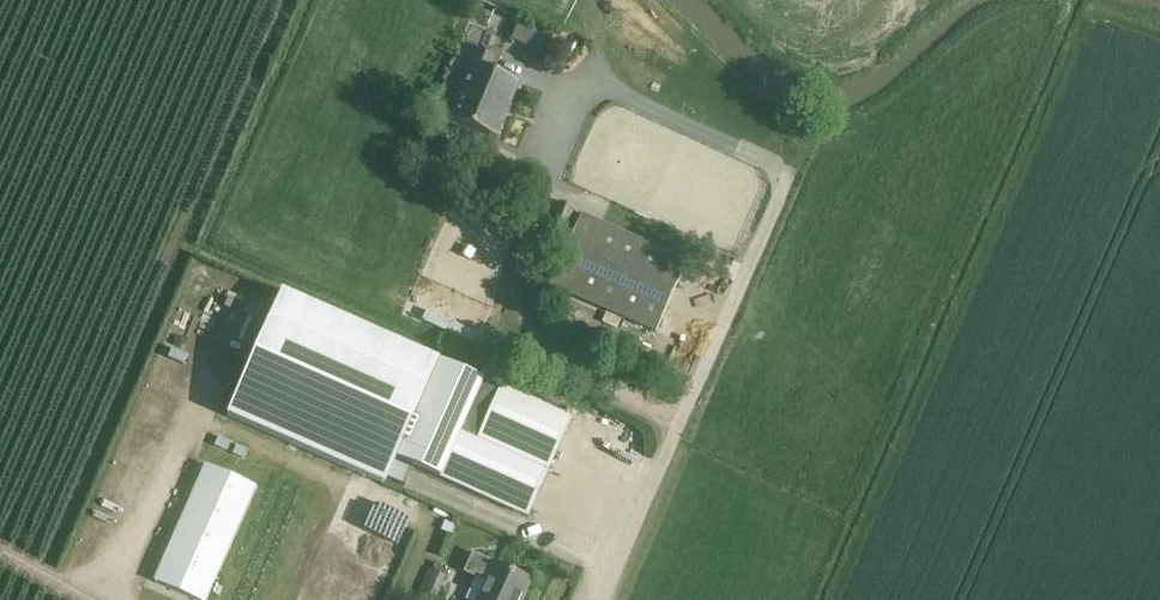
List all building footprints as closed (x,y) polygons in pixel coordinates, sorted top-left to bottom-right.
[(489,40),(529,62),(544,38),(503,16),(489,40)] [(547,39),(540,54),(552,60),(559,44),(547,39)] [(477,52),(449,120),(454,122),(475,131),(497,140),(520,85),(498,76),(494,74),(490,73),(496,60),(494,54),(483,49),(477,52)] [(576,210),(560,202),(548,229),(564,236),(576,210)] [(550,287),(657,333),(688,263),(581,216),(550,287)] [(559,415),(441,361),(283,292),(226,417),(385,486),(388,480),(404,487),(411,471),(395,464),(398,458),(528,518),(559,452),(573,422),(559,415)] [(154,583),(193,599),(207,599),(256,489),(206,467),(154,583)] [(273,495),(227,599),(286,599),(322,517),(273,495)] [(445,522),(441,531),(448,534),(451,535),(454,526),(452,525),(445,522)] [(477,579),(483,582),(475,599),(522,599),(530,582),(472,555),(464,573),(477,579)] [(433,573),(424,596),(433,599),(435,599),(444,578),(433,573)]
